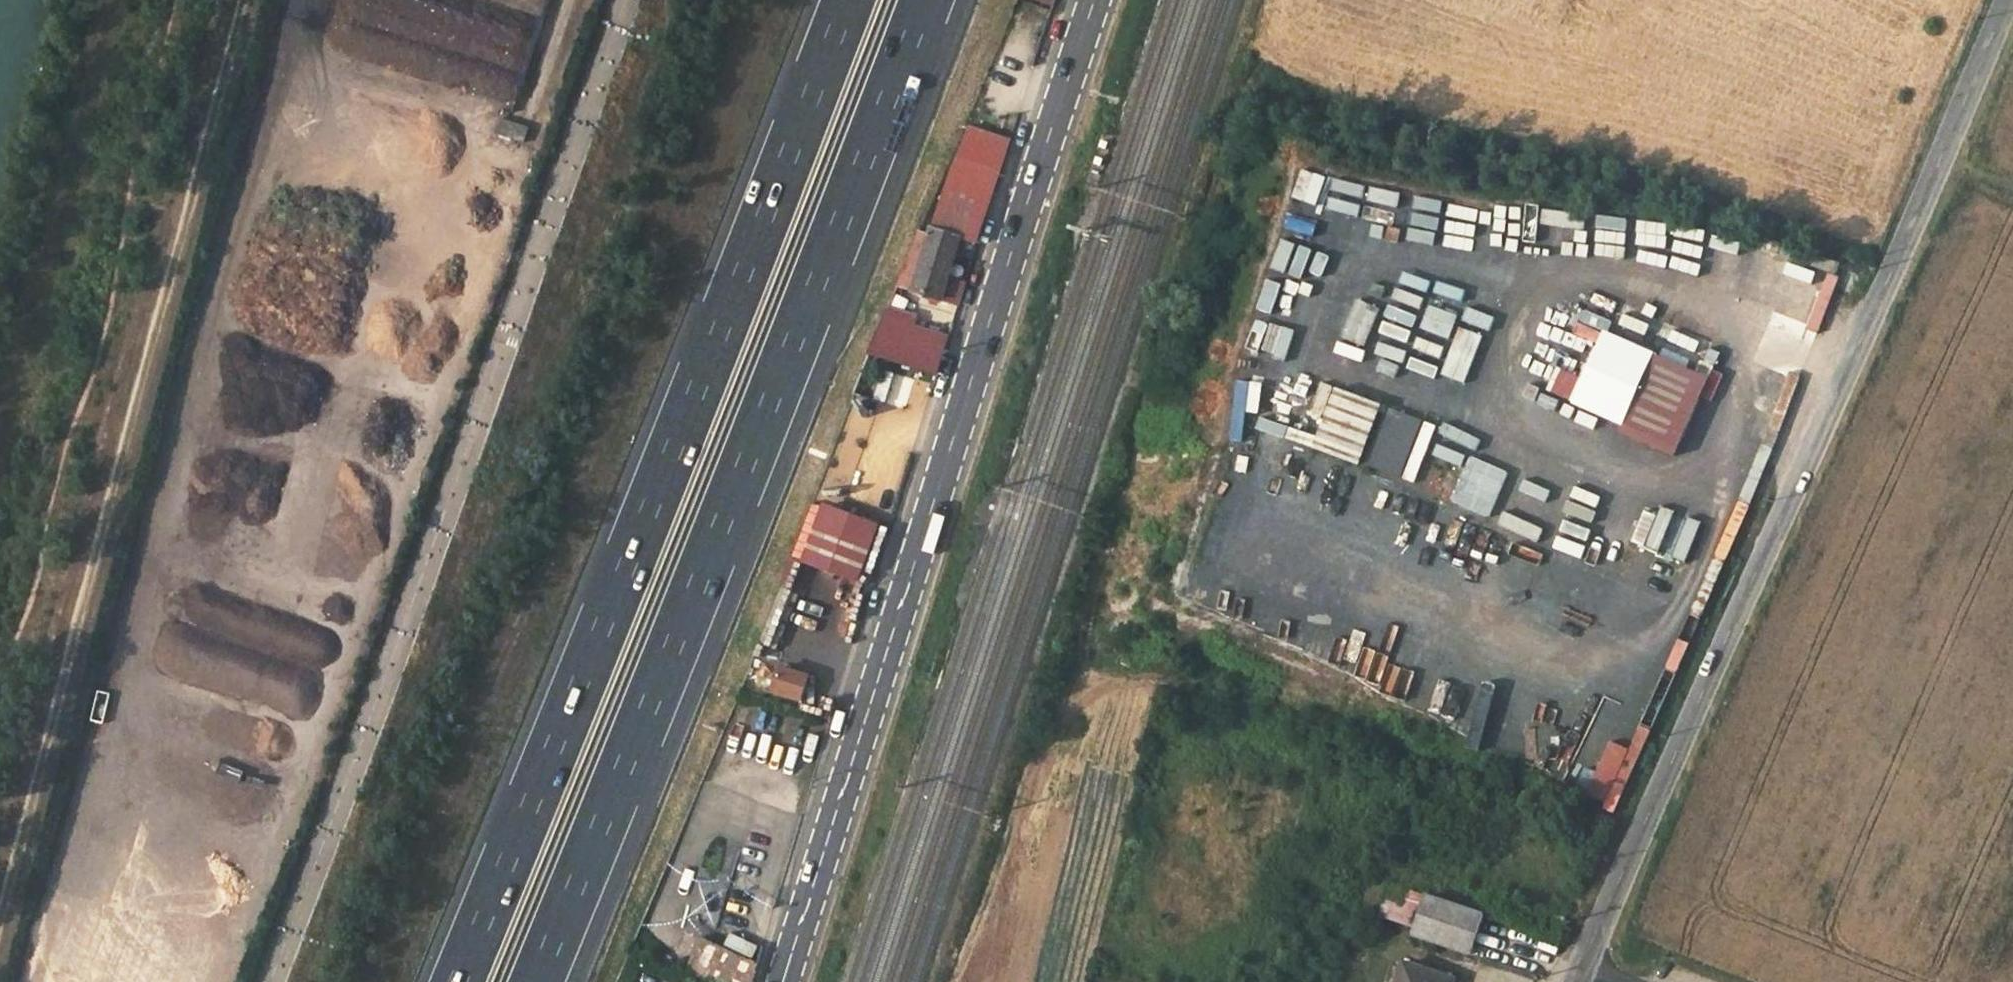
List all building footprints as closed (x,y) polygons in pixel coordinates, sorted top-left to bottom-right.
[(502,119),(498,138),(528,144),(532,125),(502,119)] [(949,175),(931,228),(962,239),(978,244),(1010,142),(968,127),(949,175)] [(1314,201),(1319,174),(1306,172),(1301,199),(1314,201)] [(1358,228),(1368,189),(1329,180),(1320,218),(1358,228)] [(1371,186),(1356,246),(1390,254),(1404,194),(1371,186)] [(1406,202),(1404,215),(1437,221),(1440,207),(1406,202)] [(1628,214),(1626,227),(1654,232),(1657,219),(1628,214)] [(1501,270),(1510,221),(1477,215),(1468,265),(1501,270)] [(1468,233),(1436,227),(1401,221),(1396,246),(1464,258),(1468,233)] [(909,291),(940,302),(948,279),(962,239),(931,228),(929,235),(909,291)] [(1536,259),(1562,264),(1568,237),(1542,232),(1536,259)] [(899,288),(909,291),(929,235),(918,233),(899,288)] [(1269,288),(1305,297),(1313,266),(1277,257),(1269,288)] [(948,279),(940,302),(958,308),(965,284),(948,279)] [(1751,290),(1748,301),(1804,316),(1807,306),(1751,290)] [(1294,317),(1298,302),(1266,294),(1262,309),(1294,317)] [(1357,306),(1353,319),(1384,327),(1387,315),(1357,306)] [(887,313),(867,353),(936,376),(948,337),(910,325),(912,319),(887,313)] [(1367,361),(1376,332),(1338,320),(1329,349),(1367,361)] [(1253,351),(1284,357),(1290,328),(1259,322),(1253,351)] [(1606,334),(1575,402),(1621,423),(1652,355),(1606,334)] [(1410,354),(1411,342),(1384,339),(1382,350),(1410,354)] [(1482,369),(1485,358),(1457,350),(1454,361),(1482,369)] [(1405,373),(1408,360),(1377,354),(1374,367),(1405,373)] [(1652,355),(1621,423),(1617,431),(1671,456),(1706,379),(1652,355)] [(1416,356),(1409,381),(1441,389),(1448,365),(1416,356)] [(1244,357),(1242,385),(1257,386),(1259,358),(1244,357)] [(1278,383),(1279,362),(1264,361),(1262,382),(1278,383)] [(885,370),(878,400),(890,403),(897,373),(885,370)] [(1239,419),(1262,421),(1265,389),(1241,387),(1239,419)] [(1378,404),(1335,388),(1312,447),(1355,464),(1378,404)] [(1766,398),(1754,428),(1777,437),(1789,407),(1766,398)] [(1447,429),(1438,460),(1457,466),(1466,435),(1447,429)] [(1507,473),(1471,458),(1453,501),(1489,515),(1507,473)] [(879,525),(821,504),(800,563),(859,584),(879,525)] [(1694,562),(1703,522),(1643,508),(1633,548),(1694,562)] [(1671,709),(1701,615),(1643,596),(1608,704),(1624,709),(1611,748),(1631,754),(1648,702),(1671,709)] [(1491,754),(1583,792),(1611,724),(1583,712),(1569,744),(1536,730),(1541,719),(1515,708),(1518,702),(1487,690),(1478,713),(1445,699),(1457,672),(1398,648),(1407,625),(1347,600),(1336,624),(1308,613),(1299,635),(1323,645),(1317,660),(1384,687),(1379,699),(1494,747),(1491,754)] [(780,668),(773,691),(803,700),(810,677),(780,668)] [(1587,681),(1584,708),(1598,710),(1602,683),(1587,681)] [(1646,758),(1650,729),(1637,727),(1633,756),(1646,758)] [(683,930),(700,938),(710,942),(730,880),(698,871),(683,930)] [(1420,914),(1416,927),(1413,935),(1471,953),(1484,915),(1426,895),(1420,914)] [(1381,914),(1416,927),(1420,914),(1385,903),(1381,914)] [(710,942),(700,938),(686,977),(696,981),(750,981),(760,949),(725,931),(717,946),(710,942)] [(1454,980),(1404,964),(1398,981),(1453,981),(1454,980)]
